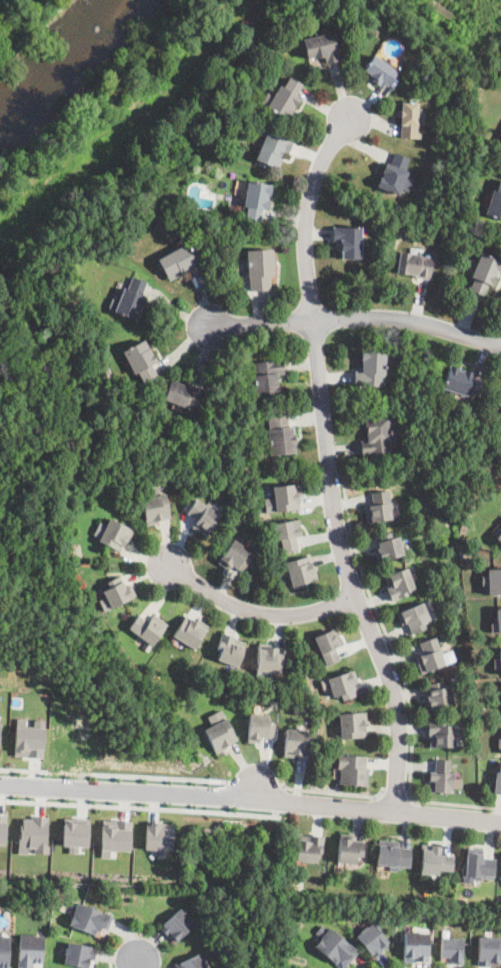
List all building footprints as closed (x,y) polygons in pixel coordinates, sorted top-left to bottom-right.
[(341,61),(327,65),(325,57),(315,60),(315,58),(307,60),(303,40),(334,33),(341,61)] [(389,85),(383,81),(380,85),(365,76),(367,73),(363,70),(373,55),(398,71),(389,85)] [(297,96),(301,99),(296,107),(294,106),(291,110),(293,112),(288,121),(267,107),(261,103),(268,93),(274,97),(281,86),(283,88),(290,77),(303,85),(297,96)] [(419,113),(425,113),(424,126),(418,126),(417,126),(417,134),(421,134),(421,140),(401,138),(402,118),(401,117),(402,103),(419,103),(419,113)] [(294,142),(288,155),(283,152),(282,156),(284,157),(278,170),(256,160),(261,148),(258,147),(261,139),(264,140),(268,131),(294,142)] [(406,171),(409,172),(399,197),(377,187),(381,177),(382,178),(384,174),(382,173),(386,163),(391,165),(395,153),(410,159),(406,171)] [(497,192),(500,179),(500,220),(485,215),(493,190),(497,192)] [(270,196),(269,196),(268,201),(270,201),(268,211),(263,210),(261,222),(246,220),(248,207),(244,207),(248,182),(272,186),(270,196)] [(224,226),(215,225),(216,218),(225,219),(224,226)] [(406,226),(405,234),(398,233),(399,225),(406,226)] [(362,239),(365,239),(365,246),(362,246),(362,259),(342,259),(342,252),(341,252),(341,242),(333,242),(333,228),(362,228),(362,239)] [(187,277),(185,274),(170,282),(158,260),(188,244),(202,269),(187,277)] [(273,258),(275,258),(276,267),(274,267),(275,276),(271,276),(272,290),(251,292),(250,278),(246,275),(246,271),(248,268),(247,251),(273,249),(273,258)] [(430,280),(411,278),(411,277),(396,274),(399,252),(434,257),(430,280)] [(481,253),(500,262),(500,270),(500,273),(498,272),(496,277),(498,277),(494,287),(489,285),(484,297),(470,291),(475,279),(471,277),(481,253)] [(142,295),(146,297),(142,307),(142,306),(140,311),(141,312),(138,321),(109,309),(113,298),(119,301),(124,289),(128,290),(133,277),(147,283),(142,295)] [(149,348),(152,354),(153,353),(158,362),(152,365),(158,376),(144,384),(138,373),(135,375),(132,374),(131,370),(131,368),(123,352),(144,340),(149,348)] [(385,374),(386,374),(385,390),(354,388),(355,371),(362,372),(363,362),(362,362),(362,352),(387,354),(385,374)] [(279,385),(280,385),(281,395),(256,398),(252,364),(283,360),(285,374),(278,375),(279,385)] [(463,372),(464,370),(474,373),(473,378),(485,382),(481,397),(468,393),(467,397),(465,398),(461,397),(460,394),(442,389),(450,366),(459,369),(459,370),(463,372)] [(191,388),(192,385),(204,390),(196,412),(165,400),(172,381),(191,388)] [(212,415),(211,406),(220,406),(221,415),(212,415)] [(289,427),(293,426),(294,435),(295,435),(296,444),(295,445),(296,453),(271,456),(267,429),(269,429),(267,416),(288,413),(289,427)] [(393,453),(362,457),(360,442),(368,441),(367,432),(365,432),(364,421),(389,419),(393,453)] [(299,483),(301,495),(299,495),(300,508),(266,512),(264,498),(274,497),(273,486),(299,483)] [(160,494),(166,493),(171,517),(159,520),(159,521),(155,522),(155,524),(147,525),(141,498),(145,497),(143,487),(158,484),(160,494)] [(392,519),(366,523),(364,507),(373,506),(371,493),(388,491),(392,519)] [(195,500),(205,507),(207,504),(211,507),(211,509),(221,515),(210,532),(196,523),(198,520),(187,513),(195,500)] [(244,505),(241,510),(236,507),(240,502),(244,505)] [(131,527),(130,528),(134,530),(129,542),(126,541),(121,552),(98,541),(100,538),(93,534),(99,522),(106,525),(109,517),(131,527)] [(296,537),(298,548),(283,552),(280,539),(277,540),(273,524),(298,519),(302,535),(296,537)] [(390,531),(392,537),(399,535),(404,553),(377,561),(374,549),(380,548),(376,535),(390,531)] [(250,560),(243,571),(232,564),(229,570),(218,563),(233,540),(249,550),(245,557),(250,560)] [(310,561),(312,561),(313,565),(314,565),(318,580),(292,587),(286,562),(309,555),(310,561)] [(392,601),(386,587),(388,586),(384,577),(408,567),(417,588),(407,592),(408,595),(392,601)] [(487,568),(500,568),(500,594),(488,594),(488,583),(482,584),(482,575),(487,575),(487,568)] [(126,585),(131,583),(137,595),(104,611),(98,599),(105,596),(102,590),(110,586),(107,581),(121,574),(126,585)] [(424,622),(426,628),(411,634),(406,623),(402,624),(397,612),(423,601),(431,619),(424,622)] [(490,633),(500,633),(500,607),(495,607),(495,622),(490,622),(490,633)] [(167,623),(152,644),(144,639),(141,642),(136,638),(139,634),(129,628),(139,613),(148,620),(153,613),(167,623)] [(196,621),(198,619),(208,625),(195,649),(173,635),(186,615),(196,621)] [(343,644),(335,647),(340,658),(326,664),(317,643),(316,644),(315,641),(316,640),(314,637),(335,627),(343,644)] [(246,641),(239,665),(218,659),(219,656),(217,655),(218,652),(220,652),(220,649),(217,648),(222,632),(236,636),(236,639),(246,641)] [(445,666),(426,673),(420,656),(423,655),(419,643),(435,638),(445,666)] [(283,647),(281,674),(268,672),(268,679),(256,678),(257,666),(255,666),(255,662),(257,662),(259,642),(272,644),(272,646),(283,647)] [(500,650),(500,674),(500,668),(494,668),(493,658),(500,658),(500,650)] [(348,673),(351,680),(352,679),(354,684),(352,684),(356,696),(342,700),(340,696),(334,698),(328,679),(348,673)] [(453,705),(426,710),(425,705),(430,704),(427,686),(449,682),(453,705)] [(220,709),(225,718),(227,717),(238,739),(227,745),(229,748),(217,754),(208,736),(206,737),(204,734),(206,733),(204,729),(212,725),(207,716),(220,709)] [(365,738),(341,740),(339,714),(365,712),(367,730),(365,730),(365,738)] [(275,722),(273,739),(261,738),(260,741),(255,741),(255,743),(248,742),(251,713),(271,715),(270,722),(275,722)] [(16,718),(14,756),(44,758),(46,719),(16,718)] [(438,722),(438,724),(455,724),(455,746),(430,746),(430,736),(429,736),(429,722),(438,722)] [(311,730),(309,755),(297,754),(296,757),(284,756),(287,728),(311,730)] [(368,786),(358,786),(358,787),(353,787),(353,785),(340,784),(340,769),(338,769),(339,755),(367,755),(367,767),(369,767),(368,786)] [(450,761),(449,774),(453,774),(452,788),(450,788),(450,793),(444,793),(443,795),(440,794),(440,793),(429,793),(430,773),(430,772),(435,772),(435,760),(450,761)] [(500,761),(500,793),(493,792),(496,771),(499,771),(499,768),(496,768),(497,764),(499,764),(500,761)] [(20,818),(18,853),(27,854),(28,846),(35,847),(35,853),(49,853),(49,845),(46,845),(48,816),(32,815),(32,819),(20,818)] [(63,816),(62,846),(69,846),(68,854),(77,855),(78,845),(88,846),(90,818),(63,816)] [(101,819),(99,856),(110,857),(110,850),(131,851),(132,820),(101,819)] [(146,820),(145,849),(158,850),(157,857),(165,857),(165,849),(172,850),(174,822),(146,820)] [(324,835),(323,854),(319,854),(319,863),(296,861),(298,835),(309,836),(309,834),(324,835)] [(365,842),(364,855),(357,854),(357,864),(337,863),(340,836),(353,837),(353,841),(365,842)] [(410,866),(401,866),(401,868),(397,868),(397,871),(389,870),(389,865),(387,864),(387,866),(382,866),(382,864),(377,864),(379,839),(400,841),(399,847),(411,848),(410,866)] [(453,871),(440,870),(439,874),(421,873),(421,868),(420,868),(420,864),(422,864),(422,851),(421,851),(421,844),(439,845),(439,846),(443,846),(443,854),(454,855),(453,871)] [(495,876),(494,876),(493,878),(481,877),(481,880),(471,879),(471,883),(462,882),(463,871),(462,871),(462,867),(464,867),(464,863),(467,863),(468,847),(483,849),(482,853),(485,854),(485,857),(497,858),(495,876)] [(78,902),(113,915),(108,930),(107,929),(104,937),(70,923),(72,918),(70,917),(72,912),(74,913),(78,902)] [(180,908),(184,911),(185,910),(192,918),(191,919),(195,924),(175,942),(160,926),(180,908)] [(375,921),(389,940),(388,941),(390,943),(383,949),(384,950),(374,958),(356,936),(361,932),(360,931),(367,925),(368,926),(375,921)] [(349,962),(344,967),(342,967),(314,945),(318,941),(317,939),(320,936),(315,932),(322,923),(328,928),(330,925),(360,951),(349,963),(349,962)] [(450,930),(449,937),(464,938),(463,956),(463,962),(462,962),(462,964),(450,963),(450,961),(441,960),(442,956),(441,956),(443,929),(450,930)] [(11,936),(8,967),(0,967),(0,930),(1,930),(1,935),(11,936)] [(429,961),(416,960),(416,962),(404,961),(405,931),(430,932),(429,961)] [(44,935),(43,967),(32,967),(18,967),(19,934),(44,935)] [(493,936),(500,937),(500,962),(499,967),(491,966),(491,967),(476,965),(479,936),(485,936),(485,934),(493,935),(493,936)] [(97,947),(93,967),(65,963),(66,955),(65,954),(66,947),(68,947),(69,942),(97,947)] [(199,952),(206,967),(177,967),(175,963),(199,952)]
